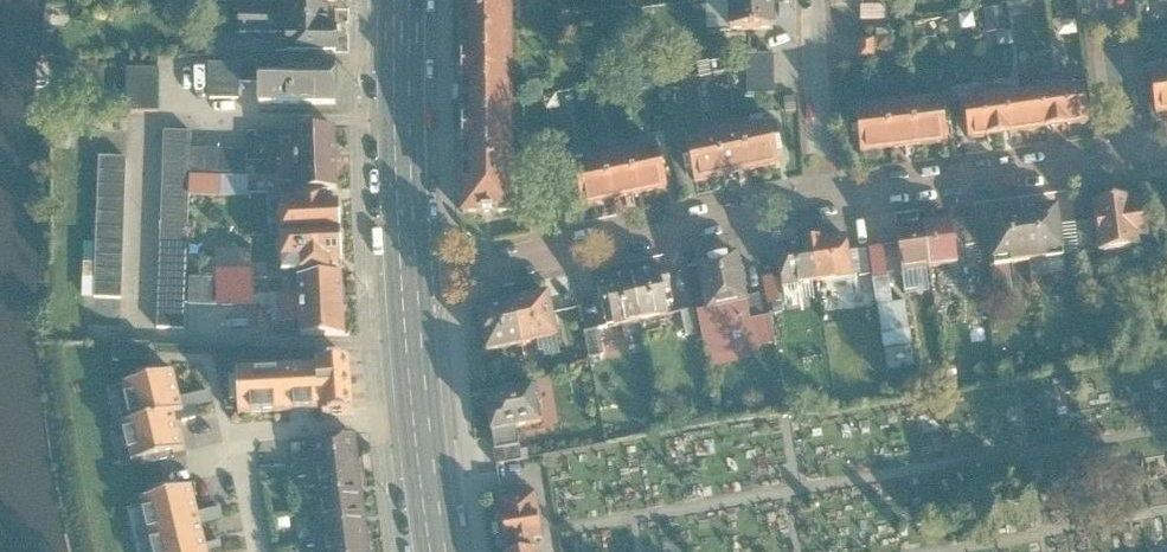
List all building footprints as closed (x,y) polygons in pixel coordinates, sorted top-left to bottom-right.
[(510,42),(510,0),(457,0),(457,42),(510,42)] [(770,34),(769,3),(722,4),(722,34),(770,34)] [(335,59),(335,12),(241,11),(240,37),(286,37),(286,57),(335,59)] [(457,100),(509,99),(510,42),(457,42),(457,100)] [(772,94),(771,57),(744,58),(745,95),(772,94)] [(240,85),(240,66),(209,66),(208,98),(240,98),(240,85)] [(337,67),(240,66),(240,85),(256,85),(256,111),(337,110),(337,67)] [(127,68),(127,111),(159,111),(159,68),(127,68)] [(1163,69),(1163,76),(1147,78),(1152,119),(1166,117),(1166,69),(1163,69)] [(1061,84),(1048,86),(1055,131),(1086,126),(1080,89),(1062,91),(1061,84)] [(1035,96),(1019,97),(1025,135),(1055,131),(1048,86),(1034,87),(1035,96)] [(1005,92),(989,94),(995,139),(1025,135),(1019,97),(1005,99),(1005,92)] [(976,103),(962,104),(966,143),(995,139),(989,94),(975,95),(976,103)] [(458,159),(509,158),(509,99),(457,100),(458,159)] [(947,141),(941,100),(914,105),(919,145),(947,141)] [(914,105),(885,108),(890,148),(919,145),(914,105)] [(860,152),(890,148),(885,108),(856,112),(860,152)] [(778,169),(768,125),(740,132),(750,176),(778,169)] [(291,135),(292,164),(337,162),(335,132),(291,135)] [(740,132),(710,138),(721,182),(750,176),(740,132)] [(190,149),(190,134),(165,133),(157,326),(182,328),(183,303),(184,277),(189,172),(190,149)] [(721,182),(710,138),(681,145),(691,188),(721,182)] [(247,151),(190,149),(189,172),(246,175),(247,151)] [(657,150),(628,156),(637,198),(664,193),(657,150)] [(628,156),(600,162),(608,204),(637,198),(628,156)] [(511,214),(509,158),(458,159),(459,215),(511,214)] [(120,301),(126,162),(99,161),(93,300),(120,301)] [(337,162),(292,164),(294,194),(338,192),(337,162)] [(608,204),(600,162),(570,169),(579,210),(608,204)] [(1139,191),(1095,197),(1097,219),(1101,246),(1144,242),(1143,234),(1149,233),(1146,197),(1140,198),(1139,191)] [(1028,206),(1034,257),(1069,253),(1062,197),(1040,200),(1041,205),(1028,206)] [(278,200),(279,242),(340,239),(338,204),(327,204),(327,200),(296,201),(296,199),(278,200)] [(1034,257),(1028,206),(1017,208),(1017,203),(991,205),(997,261),(1034,257)] [(955,217),(928,221),(933,265),(961,261),(955,217)] [(1101,246),(1097,219),(1079,220),(1083,249),(1101,246)] [(933,265),(928,221),(899,224),(904,269),(933,265)] [(852,230),(817,234),(822,280),(858,275),(852,230)] [(822,280),(817,234),(780,240),(785,284),(822,280)] [(340,239),(279,242),(282,280),(332,278),(331,269),(341,268),(340,239)] [(697,254),(708,305),(749,297),(740,245),(697,254)] [(630,273),(640,317),(672,310),(662,267),(630,273)] [(640,317),(630,273),(600,280),(608,323),(640,317)] [(184,277),(183,303),(254,305),(252,278),(184,277)] [(278,309),(345,307),(344,281),(298,283),(299,296),(278,296),(278,309)] [(548,295),(513,303),(522,345),(557,337),(548,295)] [(749,297),(708,305),(698,307),(707,355),(777,342),(771,313),(752,316),(749,297)] [(513,303),(478,310),(487,352),(522,345),(513,303)] [(346,338),(345,307),(278,309),(279,324),(298,323),(299,340),(346,338)] [(150,343),(112,342),(111,361),(149,363),(150,343)] [(350,412),(347,360),(319,362),(319,366),(322,410),(322,413),(350,412)] [(322,410),(319,366),(238,371),(240,415),(305,411),(322,410)] [(174,372),(122,384),(131,421),(174,411),(182,409),(174,372)] [(536,379),(488,388),(499,463),(522,459),(517,426),(543,421),(536,379)] [(183,450),(174,411),(131,421),(121,423),(130,462),(183,450)] [(305,463),(306,473),(361,468),(357,432),(310,438),(312,462),(305,463)] [(315,485),(318,510),(365,505),(361,468),(306,473),(308,486),(315,485)] [(140,500),(147,531),(199,518),(192,487),(140,500)] [(497,494),(506,551),(537,551),(535,538),(542,537),(535,488),(497,494)] [(369,538),(365,505),(318,510),(320,532),(313,533),(315,545),(369,538)] [(152,551),(197,551),(207,550),(199,518),(147,531),(152,551)] [(315,545),(316,551),(370,551),(369,538),(315,545)]
